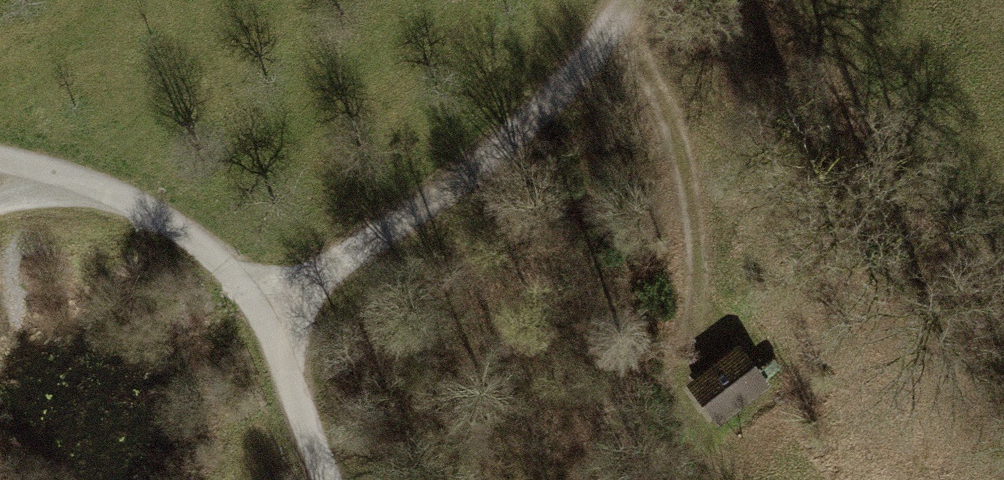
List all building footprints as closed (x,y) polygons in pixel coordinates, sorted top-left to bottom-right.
[(689,385),(716,422),(767,385),(740,348),(689,385)]
